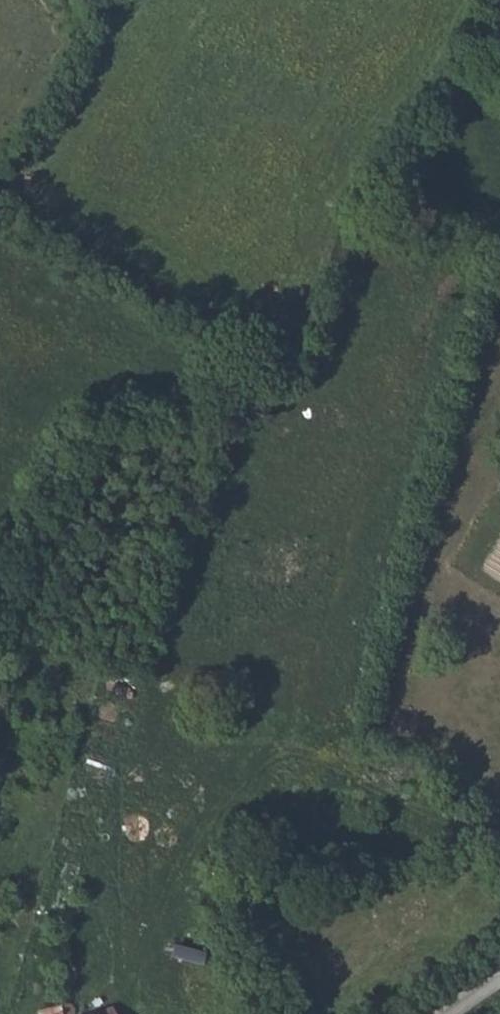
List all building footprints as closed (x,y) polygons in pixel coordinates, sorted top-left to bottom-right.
[(70,1007),(68,1001),(37,1008),(38,1013),(65,1013),(70,1007)] [(112,1004),(75,1013),(114,1013),(112,1004)]
